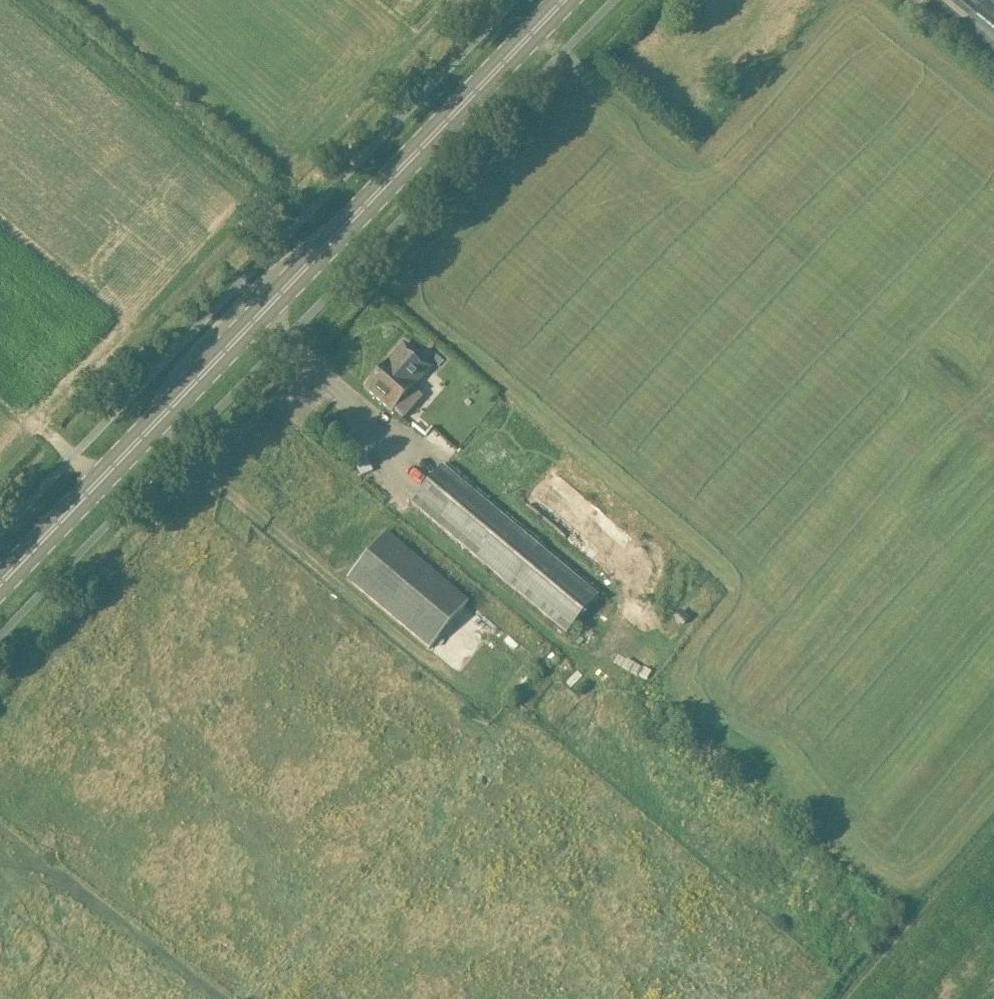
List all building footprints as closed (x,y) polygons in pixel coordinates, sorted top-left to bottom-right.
[(987,2),(961,34),(993,61),(993,8),(987,2)] [(404,345),(388,364),(365,391),(390,413),(394,409),(404,419),(423,399),(412,389),(430,368),(404,345)] [(440,469),(409,505),(564,637),(595,601),(440,469)] [(385,533),(345,581),(428,651),(469,603),(385,533)]
